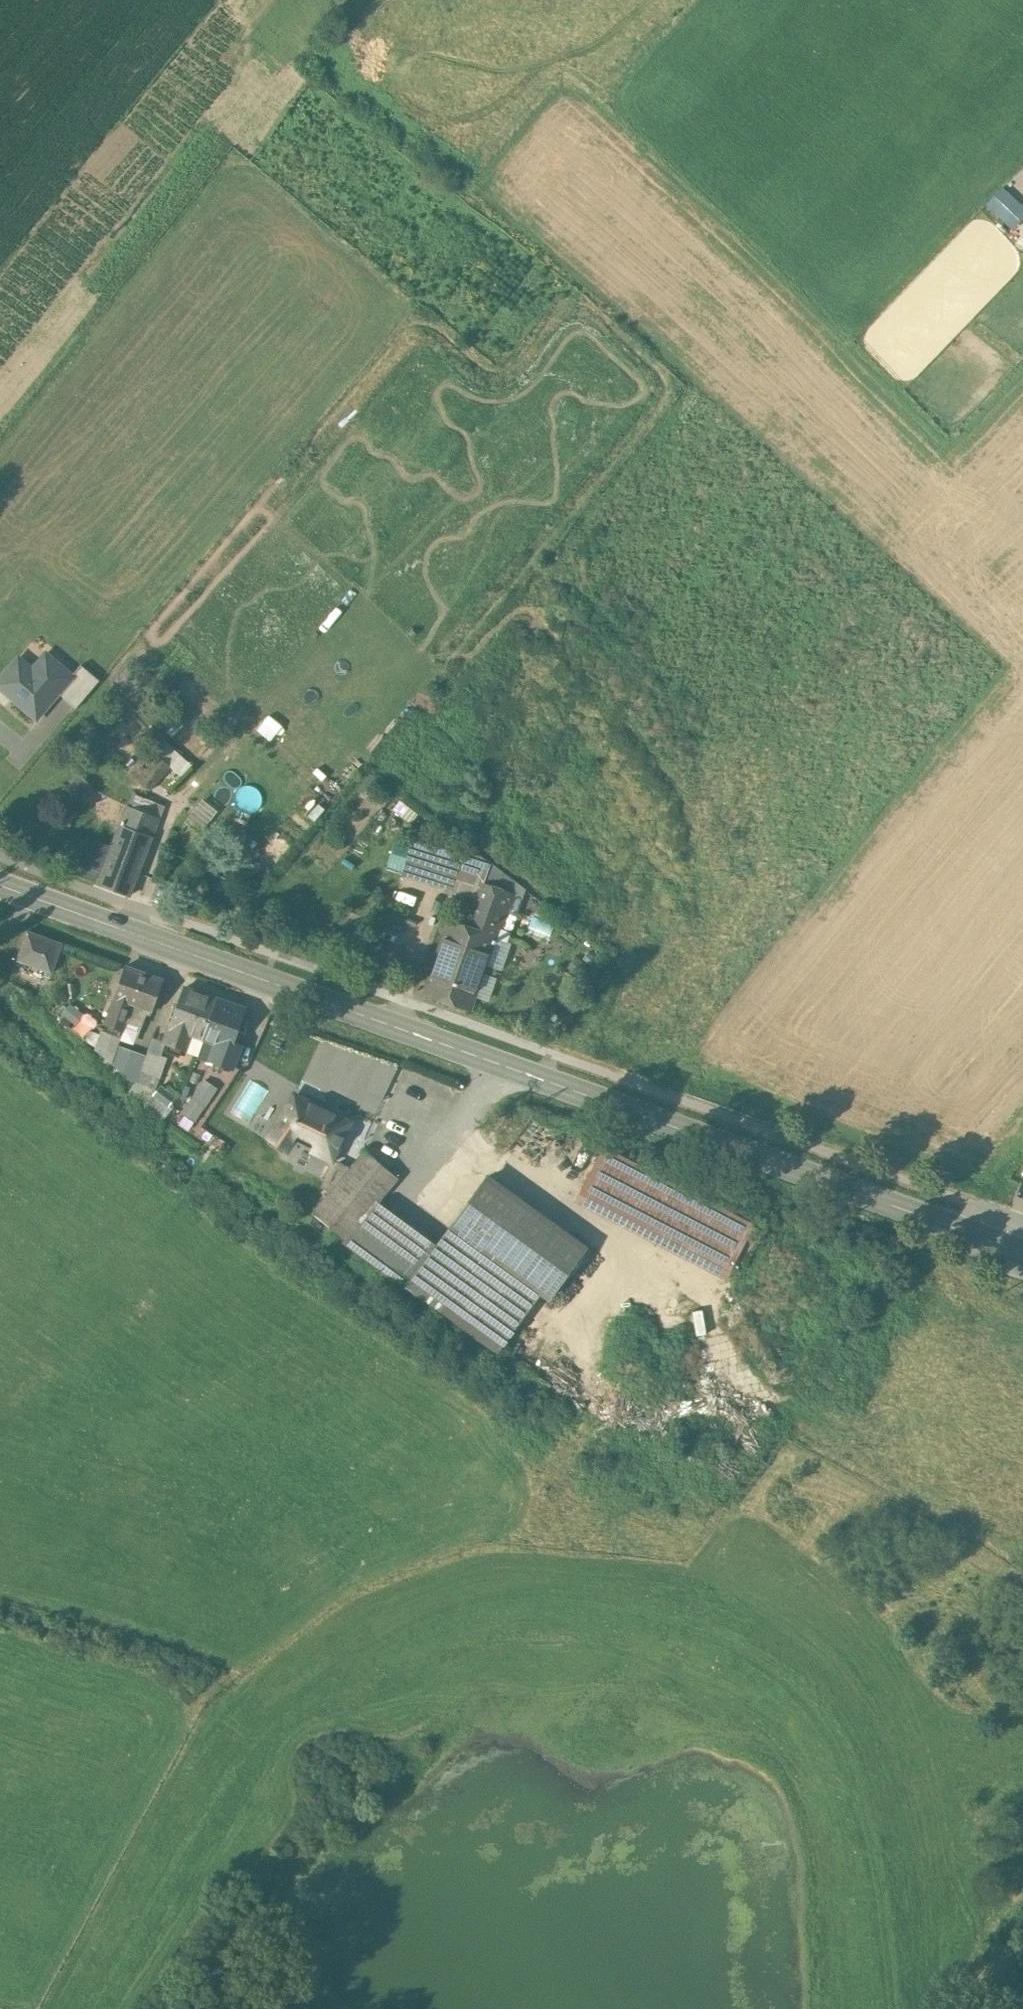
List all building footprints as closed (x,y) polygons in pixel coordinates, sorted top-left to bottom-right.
[(1022,216),(1022,202),(1002,183),(986,202),(1014,227),(1022,216)] [(46,653),(28,675),(14,663),(0,680),(0,687),(37,719),(73,676),(46,653)] [(181,771),(191,760),(170,742),(160,753),(181,771)] [(150,748),(129,772),(150,791),(171,767),(150,748)] [(79,775),(67,787),(79,799),(91,787),(79,775)] [(299,801),(284,821),(302,835),(317,815),(299,801)] [(121,824),(112,847),(96,840),(82,876),(98,882),(98,884),(130,896),(152,836),(159,817),(128,805),(121,824)] [(203,825),(207,815),(194,809),(190,819),(203,825)] [(508,896),(484,888),(473,918),(479,920),(497,926),(508,896)] [(497,926),(479,920),(475,931),(493,938),(497,926)] [(475,931),(450,923),(426,993),(469,1007),(493,938),(475,931)] [(63,943),(28,931),(17,960),(52,973),(63,943)] [(163,980),(126,967),(105,1024),(124,1030),(128,1020),(142,1025),(146,1013),(145,1012),(146,1008),(152,1011),(163,980)] [(482,972),(480,995),(493,996),(495,973),(482,972)] [(218,1000),(184,988),(164,1043),(186,1051),(193,1033),(204,1037),(218,1000)] [(246,1010),(218,1000),(204,1037),(205,1038),(206,1034),(219,1039),(210,1061),(232,1068),(241,1045),(234,1042),(246,1010)] [(138,1035),(142,1025),(128,1020),(124,1030),(138,1035)] [(122,1035),(103,1028),(95,1049),(104,1056),(107,1049),(116,1053),(122,1035)] [(154,1075),(141,1070),(137,1081),(150,1086),(154,1075)] [(196,1118),(219,1085),(204,1075),(182,1108),(196,1118)] [(160,1084),(154,1094),(170,1103),(176,1093),(160,1084)] [(329,1113),(312,1104),(295,1095),(285,1113),(286,1114),(270,1137),(286,1149),(300,1129),(317,1138),(312,1149),(332,1159),(350,1122),(329,1112),(329,1113)] [(753,1224),(603,1146),(584,1184),(734,1262),(753,1224)] [(365,1150),(351,1168),(314,1213),(345,1238),(345,1237),(346,1238),(377,1201),(397,1177),(365,1150)] [(585,1248),(487,1177),(451,1226),(484,1250),(540,1290),(549,1297),(585,1248)] [(469,1269),(377,1201),(346,1238),(345,1237),(345,1238),(344,1240),(406,1286),(439,1308),(469,1269)] [(484,1250),(469,1269),(439,1308),(495,1347),(540,1290),(484,1250)]
